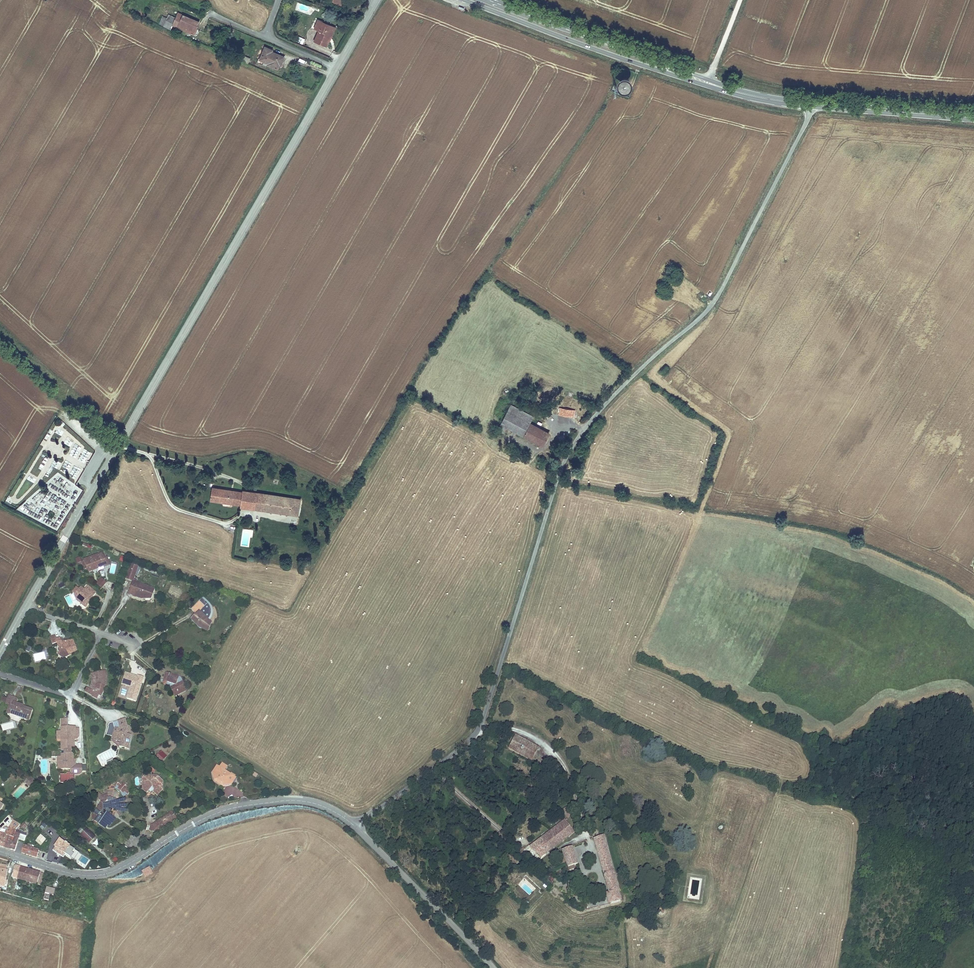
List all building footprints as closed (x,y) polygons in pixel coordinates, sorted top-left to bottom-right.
[(333,3),(346,8),(350,0),(334,0),(333,3)] [(194,36),(200,22),(178,12),(176,18),(163,12),(158,25),(170,31),(172,26),(194,36)] [(313,42),(327,48),(330,40),(327,39),(333,26),(318,20),(314,29),(318,31),(313,42)] [(336,28),(333,26),(327,39),(330,40),(331,41),(336,28)] [(299,36),(296,41),(303,44),(305,39),(299,36)] [(282,66),(286,57),(272,52),(273,50),(265,47),(260,60),(268,63),(267,65),(278,70),(280,65),(282,66)] [(248,63),(250,57),(243,54),(240,60),(248,63)] [(631,83),(631,81),(629,79),(627,78),(624,78),(622,80),(622,82),(622,84),(623,86),(626,87),(628,87),(630,85),(631,83)] [(528,406),(530,401),(523,398),(521,402),(528,406)] [(507,426),(517,408),(507,402),(494,427),(500,430),(503,424),(507,426)] [(557,407),(556,413),(571,415),(572,409),(557,407)] [(519,433),(526,420),(529,414),(517,408),(507,426),(519,433)] [(533,440),(540,427),(526,420),(519,433),(533,440)] [(540,443),(546,431),(540,427),(533,440),(540,443)] [(68,472),(71,463),(64,461),(61,470),(68,472)] [(299,517),(301,499),(243,490),(242,492),(212,488),(210,502),(240,506),(240,508),(299,517)] [(102,553),(93,557),(98,569),(99,571),(104,569),(103,567),(107,565),(104,558),(102,553)] [(93,557),(81,561),(83,565),(86,563),(87,568),(90,575),(95,573),(94,570),(98,569),(93,557)] [(133,581),(138,568),(130,565),(125,579),(133,582),(133,581)] [(142,600),(151,599),(155,589),(133,581),(133,582),(128,595),(142,600)] [(87,586),(85,588),(94,596),(96,593),(87,586)] [(94,596),(85,588),(84,590),(81,587),(79,589),(76,587),(72,592),(77,599),(81,602),(80,603),(86,608),(92,600),(91,599),(94,596)] [(210,605),(209,603),(203,598),(201,599),(207,605),(201,612),(210,621),(211,619),(212,617),(213,615),(213,613),(213,611),(212,609),(211,607),(210,605)] [(190,621),(198,628),(208,633),(212,623),(210,621),(201,612),(207,605),(201,599),(191,610),(196,615),(190,621)] [(78,651),(74,640),(62,642),(60,638),(57,639),(55,635),(50,637),(53,645),(57,644),(61,653),(58,657),(64,659),(78,651)] [(103,683),(106,683),(107,681),(107,676),(106,671),(98,673),(98,681),(99,681),(98,685),(103,686),(103,683)] [(165,676),(166,671),(164,671),(163,678),(162,682),(169,684),(172,681),(165,680),(166,676),(165,676)] [(169,685),(176,694),(188,687),(180,675),(166,671),(165,676),(166,676),(165,680),(172,681),(169,684),(169,685)] [(98,673),(92,674),(92,678),(92,681),(92,683),(91,686),(89,689),(87,693),(93,696),(92,697),(97,699),(99,696),(100,697),(103,693),(105,686),(106,686),(106,683),(103,683),(103,686),(98,685),(99,681),(98,681),(98,673)] [(130,689),(126,699),(136,703),(144,678),(137,676),(137,677),(125,674),(121,686),(130,689)] [(23,705),(17,703),(18,701),(18,700),(18,699),(17,699),(17,698),(16,697),(9,695),(8,696),(6,704),(9,705),(12,706),(10,714),(16,716),(21,712),(23,712),(21,718),(29,721),(33,710),(25,707),(25,708),(22,707),(23,705)] [(124,720),(112,724),(114,728),(115,729),(113,741),(117,742),(121,743),(120,748),(129,750),(130,743),(132,731),(132,729),(132,728),(131,728),(130,727),(126,726),(124,720)] [(62,740),(62,751),(66,751),(66,754),(62,754),(62,757),(59,757),(59,762),(58,762),(58,770),(71,770),(71,774),(67,775),(67,776),(61,776),(61,785),(68,784),(67,783),(69,783),(69,782),(71,782),(71,780),(74,780),(74,776),(79,776),(80,776),(81,775),(82,775),(82,774),(83,774),(83,773),(83,771),(83,765),(76,766),(74,766),(74,760),(74,754),(70,754),(70,751),(72,751),(71,747),(75,747),(75,740),(76,740),(77,740),(78,739),(79,738),(79,737),(80,737),(80,735),(80,729),(76,729),(72,729),(72,727),(68,727),(61,727),(61,731),(63,731),(63,740),(62,740)] [(539,746),(515,733),(509,745),(533,757),(539,746)] [(167,756),(161,751),(155,757),(162,762),(167,756)] [(106,762),(108,767),(115,764),(113,759),(106,762)] [(234,777),(225,771),(228,767),(222,763),(219,767),(215,772),(212,772),(211,772),(213,782),(216,780),(223,784),(221,787),(223,788),(231,786),(231,782),(234,777)] [(142,778),(142,790),(146,795),(148,792),(150,793),(153,792),(157,796),(163,790),(163,782),(157,776),(145,775),(142,778)] [(32,790),(37,784),(29,777),(24,783),(32,790)] [(134,783),(130,780),(127,783),(123,780),(120,784),(121,785),(119,789),(122,791),(125,788),(128,790),(125,794),(129,797),(132,793),(133,794),(136,790),(131,786),(134,783)] [(107,798),(107,794),(106,794),(104,795),(101,797),(100,799),(99,806),(92,816),(92,820),(94,823),(105,829),(111,826),(116,819),(107,814),(112,812),(111,798),(107,798)] [(58,806),(62,800),(57,796),(53,802),(58,806)] [(564,810),(568,817),(573,813),(570,805),(564,810)] [(159,835),(161,830),(177,819),(172,811),(151,825),(149,831),(159,835)] [(574,831),(565,819),(528,846),(540,857),(574,831)] [(19,841),(24,842),(27,834),(16,830),(21,826),(14,822),(9,828),(8,831),(3,829),(0,831),(0,847),(15,852),(19,841)] [(96,837),(87,829),(81,835),(90,844),(96,837)] [(619,890),(604,834),(593,837),(608,891),(605,892),(608,903),(621,899),(618,890),(619,890)] [(53,851),(63,859),(65,856),(71,860),(74,856),(72,855),(75,851),(60,841),(53,851)] [(37,859),(39,850),(24,846),(21,854),(37,859)] [(577,862),(572,846),(561,849),(568,870),(575,868),(573,864),(577,862)] [(12,879),(17,881),(21,868),(16,867),(12,879)] [(149,867),(142,871),(145,877),(153,874),(149,867)] [(42,886),(45,875),(21,868),(17,881),(37,886),(37,885),(42,886)] [(46,889),(45,896),(54,898),(55,891),(46,889)]
